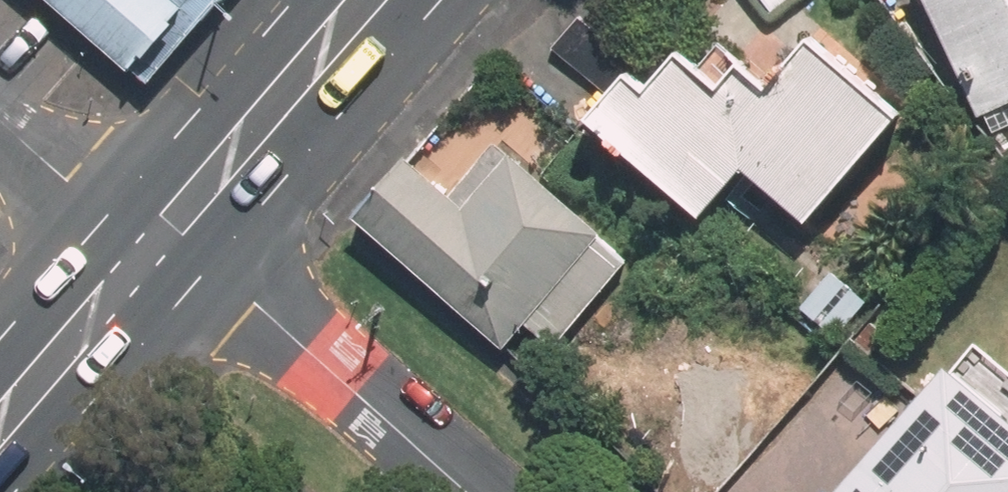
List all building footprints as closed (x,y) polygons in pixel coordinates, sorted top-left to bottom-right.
[(158,0),(62,0),(114,47),(158,0)] [(766,17),(789,0),(753,0),(766,17)] [(972,125),(1007,108),(1007,0),(911,0),(972,125)] [(604,77),(563,127),(685,227),(728,176),(797,233),(886,125),(788,44),(752,88),(720,62),(696,91),(658,60),(628,96),(604,77)] [(399,164),(343,228),(494,357),(516,332),(546,357),(625,266),(487,148),(442,201),(399,164)] [(828,276),(796,313),(832,343),(863,307),(828,276)] [(828,491),(1007,491),(1007,431),(934,368),(828,491)]
